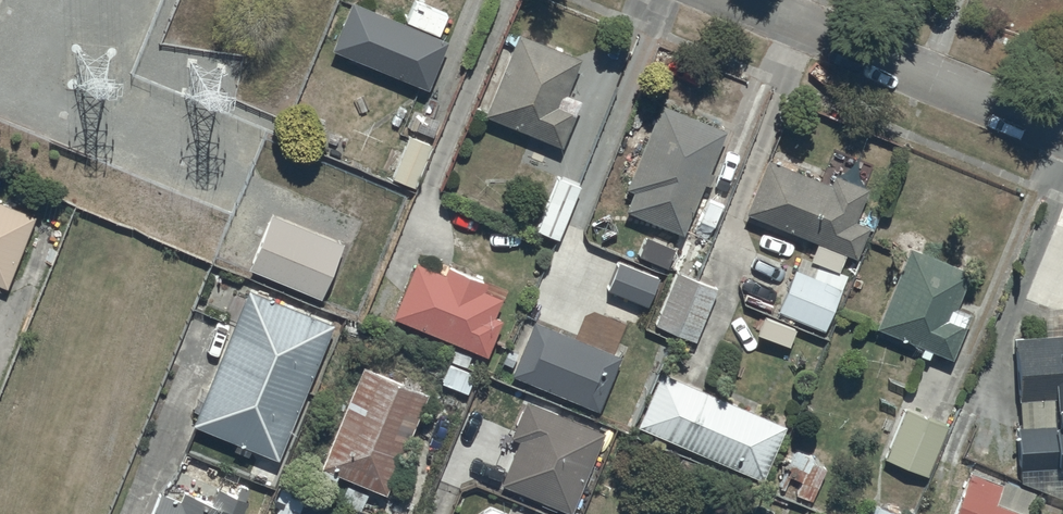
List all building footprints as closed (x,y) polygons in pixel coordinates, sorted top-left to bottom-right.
[(330,46),(428,88),(449,38),(358,0),(350,0),(330,46)] [(512,42),(483,113),(562,145),(581,97),(566,91),(581,56),(516,30),(515,32),(506,28),(502,38),(512,42)] [(633,189),(625,209),(683,233),(704,181),(709,183),(714,171),(709,168),(726,129),(660,102),(625,186),(633,189)] [(408,133),(390,176),(415,187),(433,143),(408,133)] [(767,156),(744,211),(853,258),(868,223),(854,218),(857,210),(868,215),(875,199),(865,194),(868,186),(834,171),(829,182),(767,156)] [(6,287),(35,214),(0,200),(0,284),(6,287)] [(341,241),(271,211),(249,261),(320,291),(341,241)] [(910,244),(875,326),(922,345),(919,353),(928,357),(931,349),(952,358),(972,310),(955,303),(970,269),(910,244)] [(795,267),(776,310),(823,331),(849,273),(818,259),(812,274),(795,267)] [(416,260),(391,316),(485,356),(502,317),(495,314),(503,297),(482,288),(486,280),(448,263),(445,272),(416,260)] [(618,260),(605,289),(646,306),(658,277),(618,260)] [(677,269),(654,322),(695,339),(718,287),(677,269)] [(247,286),(190,422),(275,458),(298,404),(307,408),(314,393),(305,389),(334,322),(247,286)] [(1054,315),(1054,331),(1015,333),(1020,424),(1016,424),(1019,478),(1048,491),(1047,465),(1062,465),(1062,315),(1054,315)] [(533,318),(510,373),(596,409),(619,354),(533,318)] [(362,363),(320,463),(323,464),(320,471),(336,478),(338,471),(385,491),(428,391),(362,363)] [(660,368),(636,423),(761,478),(785,423),(660,368)] [(517,439),(499,482),(537,498),(533,508),(544,512),(548,502),(570,511),(603,430),(525,398),(509,436),(517,439)] [(904,406),(883,456),(926,475),(948,424),(904,406)] [(795,448),(777,487),(811,502),(828,466),(814,460),(815,457),(795,448)] [(951,513),(1028,513),(1029,513),(1025,512),(1034,490),(1003,477),(1001,483),(970,470),(951,513)] [(273,513),(306,513),(315,493),(283,479),(274,499),(279,501),(273,513)] [(240,513),(246,497),(217,485),(211,499),(183,487),(179,498),(158,489),(148,513),(242,513),(240,513)] [(868,513),(902,513),(874,502),(868,513)] [(486,503),(481,513),(509,513),(486,503)]
